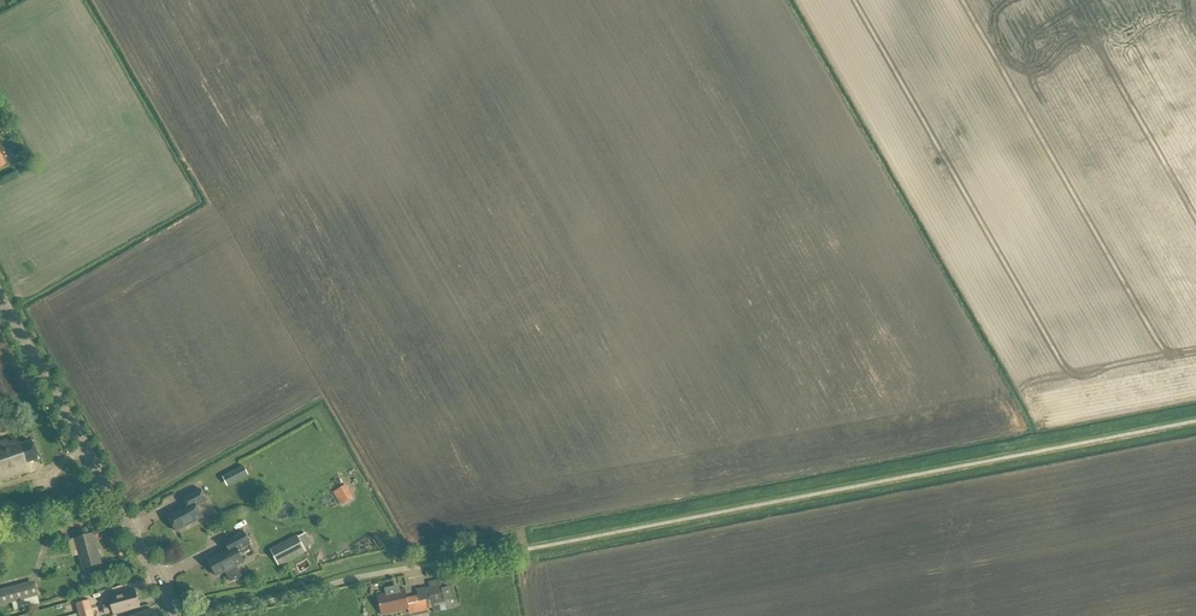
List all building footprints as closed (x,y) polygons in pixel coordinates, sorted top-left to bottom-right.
[(0,427),(0,430),(2,434),(8,432),(5,425),(0,427)] [(37,460),(31,442),(18,446),(17,441),(8,444),(6,440),(0,443),(0,482),(27,473),(24,464),(37,460)] [(243,467),(222,478),(227,487),(248,476),(243,467)] [(341,506),(354,498),(346,486),(334,493),(341,506)] [(187,506),(168,516),(176,533),(203,519),(197,507),(207,502),(200,490),(183,499),(187,506)] [(242,577),(237,566),(245,563),(239,551),(243,549),(250,545),(244,532),(224,542),(228,549),(228,550),(208,561),(211,566),(210,569),(213,574),(215,575),(217,577),(226,572),(231,582),(242,577)] [(79,551),(75,552),(76,557),(80,556),(84,569),(101,565),(93,534),(75,539),(79,551)] [(306,534),(298,538),(297,537),(271,551),(279,567),(306,553),(304,549),(312,545),(306,534)] [(441,582),(440,580),(429,583),(430,588),(425,589),(429,609),(433,608),(434,613),(454,608),(449,587),(446,588),(445,583),(441,582)] [(0,591),(0,607),(37,597),(34,583),(0,591)] [(409,614),(428,609),(424,589),(416,591),(418,597),(407,599),(405,590),(397,591),(396,587),(385,589),(386,594),(381,595),(382,600),(379,600),(382,615),(408,610),(409,614)] [(110,605),(103,607),(105,614),(113,612),(113,615),(141,608),(136,591),(109,598),(110,605)] [(93,615),(92,615),(88,601),(78,604),(82,615),(93,615)]
